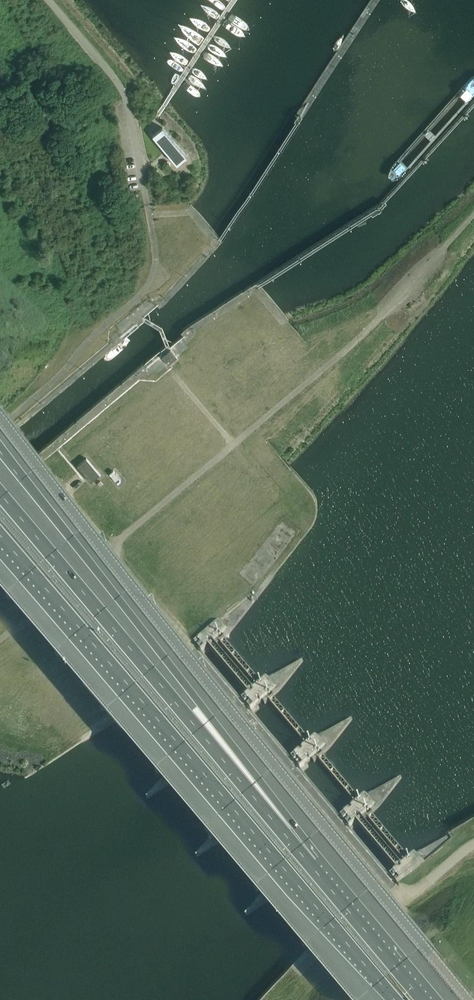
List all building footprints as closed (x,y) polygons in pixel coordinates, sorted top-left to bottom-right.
[(177,164),(187,156),(162,127),(152,135),(177,164)] [(169,366),(178,359),(171,350),(162,357),(169,366)] [(93,483),(101,476),(86,459),(78,465),(93,483)]
